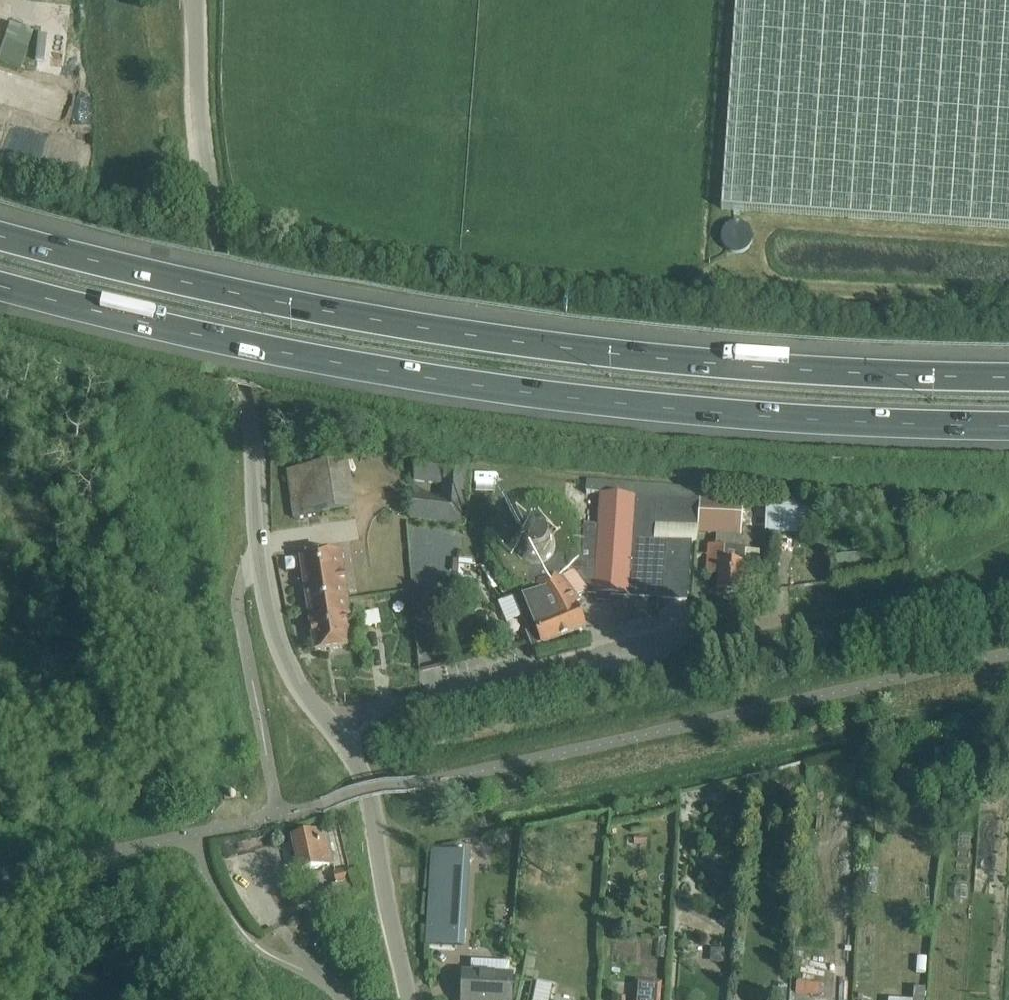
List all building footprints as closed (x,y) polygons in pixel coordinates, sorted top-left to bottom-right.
[(721,207),(1008,227),(1008,0),(735,0),(721,207)] [(0,53),(0,59),(22,65),(33,29),(9,21),(0,53)] [(40,26),(39,44),(62,45),(63,27),(40,26)] [(417,457),(417,463),(415,480),(442,483),(442,488),(414,485),(411,517),(462,524),(468,463),(417,457)] [(355,509),(347,461),(285,470),(293,519),(355,509)] [(571,563),(558,570),(573,599),(588,591),(589,592),(627,595),(636,496),(584,493),(580,564),(571,563)] [(699,499),(636,496),(627,595),(687,599),(691,541),(697,542),(697,533),(699,533),(701,494),(699,494),(699,499)] [(701,494),(699,533),(716,534),(715,545),(708,545),(708,555),(706,575),(719,576),(717,592),(743,594),(746,547),(740,547),(743,496),(701,494)] [(766,499),(765,531),(819,532),(820,501),(766,499)] [(544,524),(537,521),(529,522),(522,526),(517,532),(514,540),(515,548),(518,555),(524,560),(532,563),(540,562),(547,558),(552,552),(554,545),(553,537),(550,530),(544,524)] [(308,605),(348,599),(341,550),(301,556),(308,605)] [(577,605),(573,599),(558,570),(542,579),(539,578),(527,597),(517,601),(528,630),(526,631),(535,652),(546,648),(545,645),(586,628),(577,605)] [(348,599),(308,605),(315,652),(349,646),(345,616),(351,615),(348,599)] [(315,833),(293,838),(300,871),(334,864),(328,838),(317,840),(315,833)] [(645,836),(635,836),(635,844),(645,844),(645,836)] [(455,946),(461,853),(432,851),(427,945),(455,946)] [(331,885),(334,899),(342,894),(352,892),(350,882),(352,881),(349,870),(334,873),(336,884),(331,885)] [(509,975),(509,962),(471,960),(470,973),(463,973),(462,999),(511,999),(512,975),(509,975)] [(556,986),(528,980),(524,999),(562,999),(564,988),(556,986)] [(635,999),(660,999),(662,983),(637,980),(635,999)]
